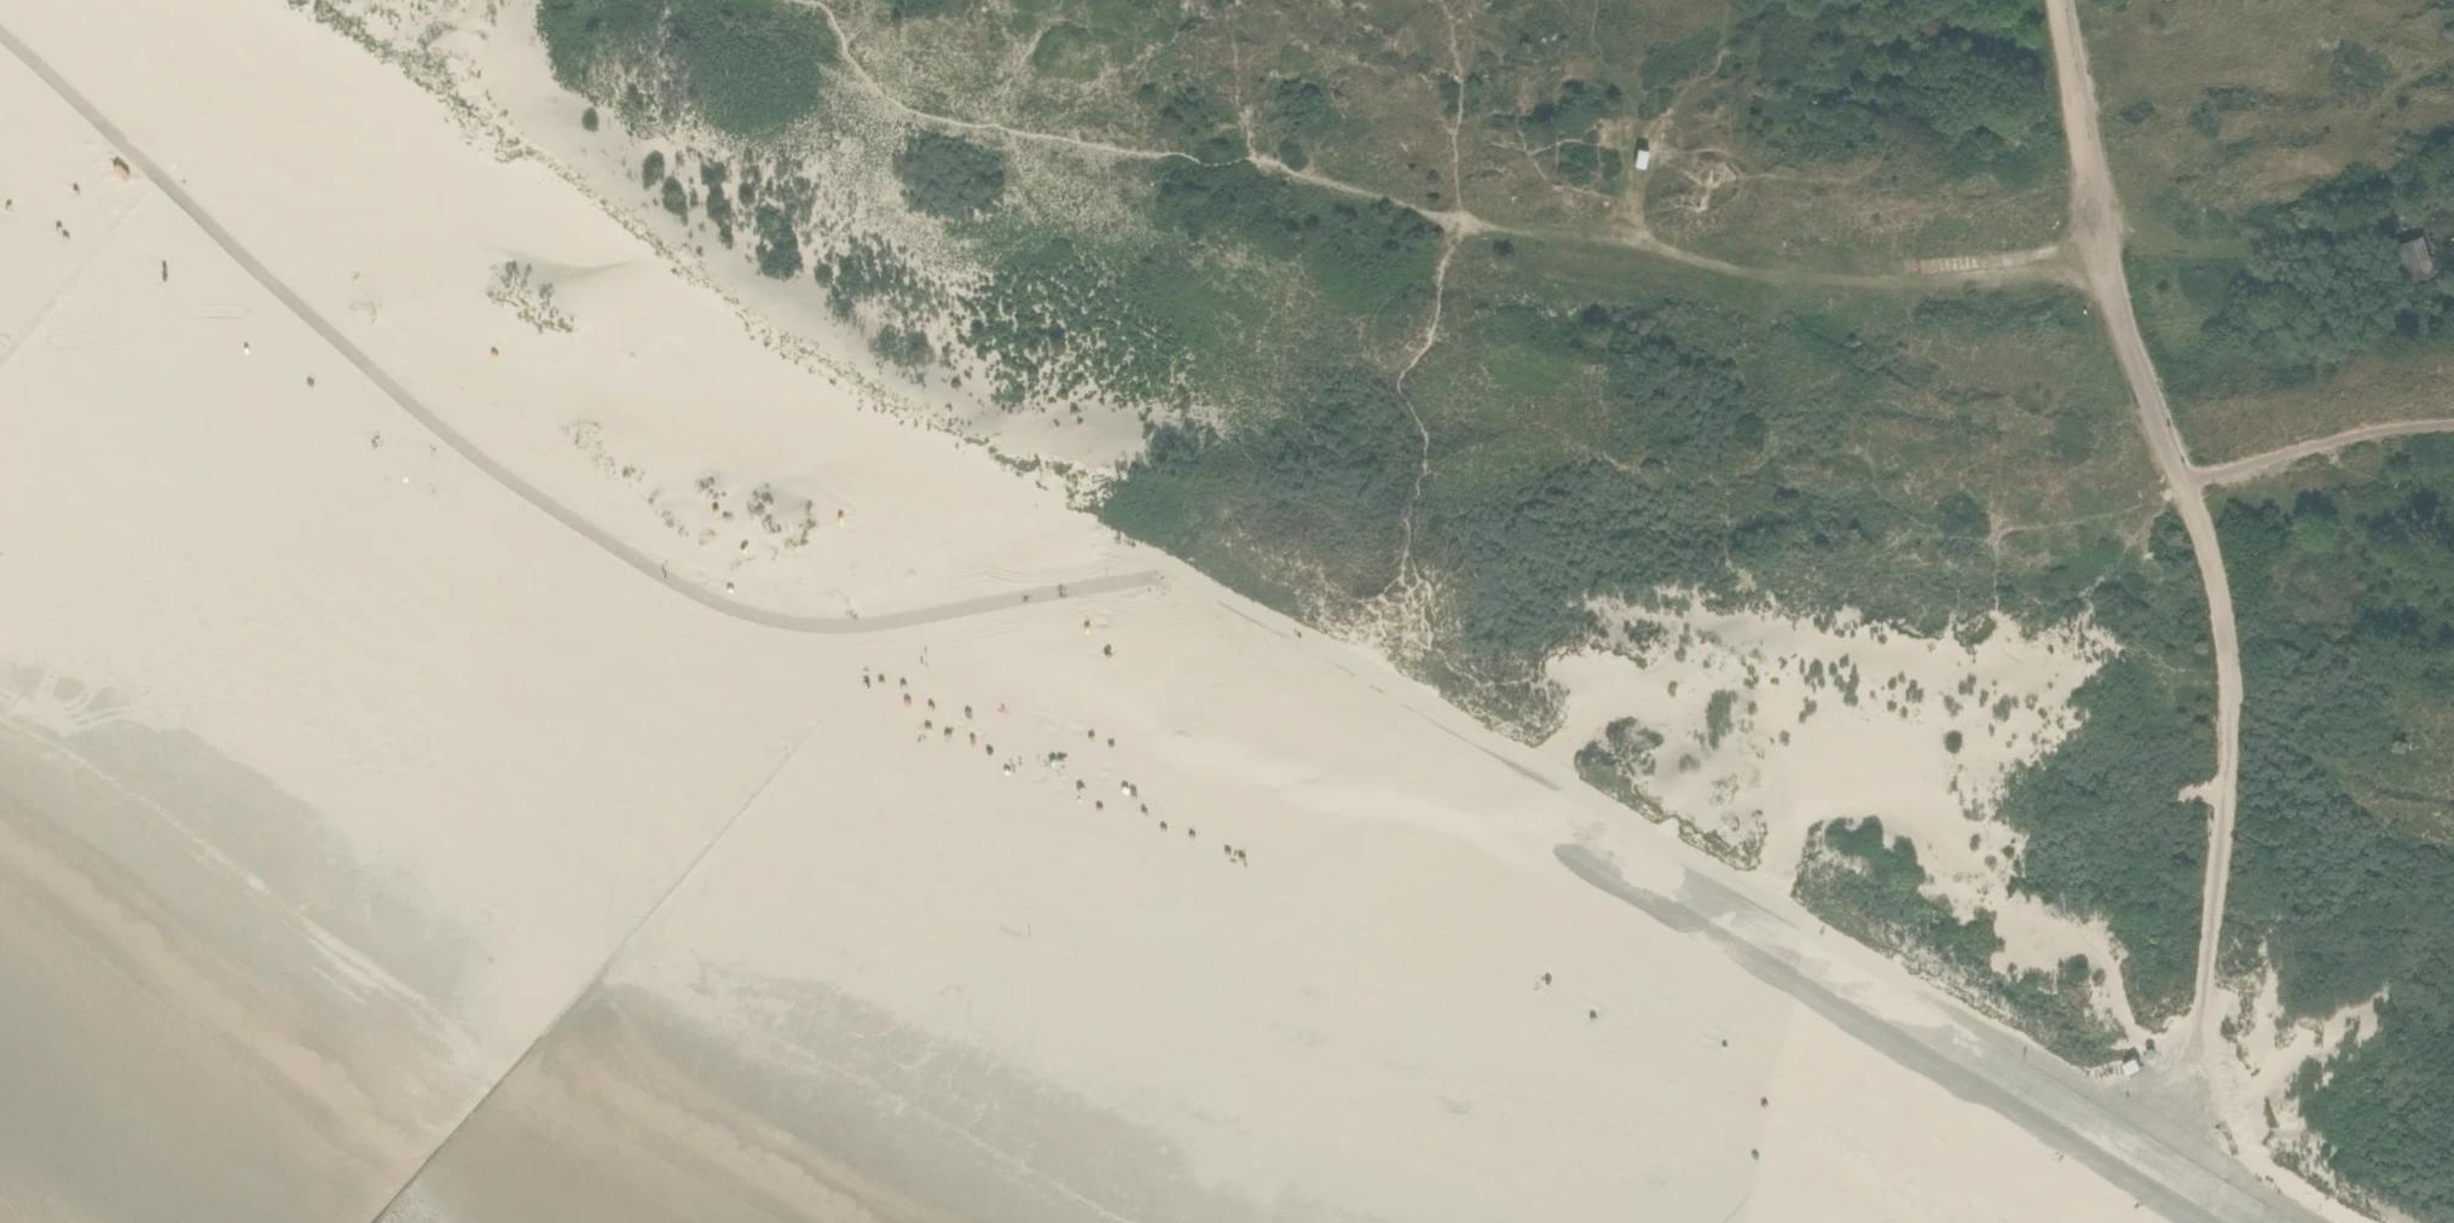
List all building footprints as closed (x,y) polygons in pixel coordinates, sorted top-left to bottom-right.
[(2432,289),(2421,256),(2394,265),(2405,298),(2432,289)]
